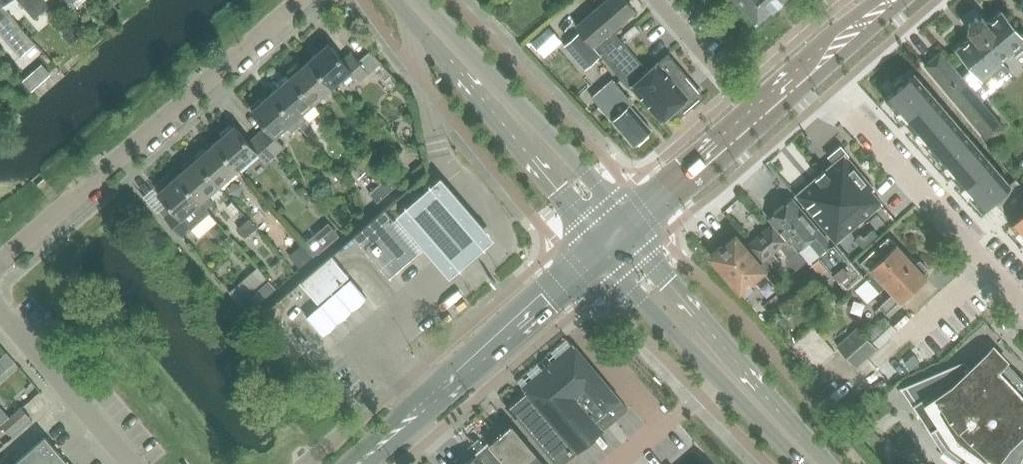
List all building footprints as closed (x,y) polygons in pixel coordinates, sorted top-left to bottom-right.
[(35,18),(49,5),(45,0),(19,0),(35,18)] [(632,87),(648,73),(647,72),(614,33),(611,30),(632,11),(623,0),(606,0),(575,28),(630,89),(632,87)] [(757,24),(783,0),(735,0),(757,24)] [(20,56),(35,42),(2,5),(2,6),(0,4),(0,33),(20,56)] [(925,65),(984,136),(989,142),(1005,129),(999,122),(974,92),(1005,66),(1002,62),(1022,44),(1022,38),(1001,12),(988,23),(985,19),(976,18),(969,24),(969,32),(972,36),(957,49),(977,72),(965,81),(941,52),(925,65)] [(79,25),(74,29),(80,37),(86,33),(79,25)] [(69,29),(63,34),(72,45),(78,40),(69,29)] [(564,47),(585,70),(598,58),(578,35),(564,47)] [(328,43),(309,60),(332,87),(351,70),(360,80),(369,72),(380,62),(379,62),(371,52),(359,62),(351,52),(343,60),(328,43)] [(648,73),(632,87),(661,120),(664,118),(667,118),(672,114),(672,111),(693,92),(686,84),(691,79),(667,54),(647,72),(648,73)] [(309,60),(290,77),(313,103),(332,87),(309,60)] [(32,73),(24,80),(33,89),(40,82),(32,73)] [(895,90),(885,98),(899,114),(906,118),(917,131),(920,138),(920,139),(924,143),(946,169),(953,173),(956,176),(964,185),(967,193),(981,209),(992,199),(1010,184),(1010,183),(957,122),(915,73),(911,76),(905,81),(898,83),(897,83),(895,90)] [(290,77),(271,93),(300,126),(307,119),(302,114),(313,103),(290,77)] [(603,96),(586,77),(574,88),(590,107),(603,96)] [(266,127),(257,134),(275,154),(284,146),(275,137),(287,126),(292,132),(300,126),(271,93),(252,110),(266,127)] [(599,106),(633,145),(649,131),(628,106),(626,108),(613,94),(599,106)] [(234,125),(215,142),(238,169),(257,152),(266,162),(275,154),(257,134),(249,142),(234,125)] [(215,142),(196,159),(219,185),(238,169),(215,142)] [(829,231),(837,239),(881,198),(870,186),(873,183),(842,150),(795,194),(829,231)] [(196,159),(177,175),(200,202),(205,208),(213,201),(208,195),(219,185),(196,159)] [(391,174),(380,183),(388,192),(399,183),(391,174)] [(177,175),(158,192),(172,209),(164,216),(182,236),(190,229),(209,212),(205,208),(200,202),(177,175)] [(992,199),(1013,221),(1022,212),(1022,183),(1022,184),(1016,178),(1010,183),(1010,184),(992,199)] [(497,241),(440,179),(395,220),(451,282),(497,241)] [(380,183),(370,193),(377,201),(388,192),(380,183)] [(770,217),(768,219),(773,223),(791,243),(794,240),(805,253),(813,261),(817,257),(847,291),(864,276),(826,233),(792,197),(770,217)] [(395,220),(385,210),(354,236),(389,277),(420,250),(395,220)] [(1010,224),(1019,234),(1022,236),(1022,212),(1013,221),(1010,224)] [(257,228),(249,219),(238,229),(246,237),(257,228)] [(798,250),(791,243),(773,223),(748,246),(770,269),(781,260),(774,253),(781,246),(791,256),(798,250)] [(861,233),(855,239),(862,247),(877,234),(873,229),(864,236),(861,233)] [(858,262),(861,266),(866,271),(870,276),(867,279),(879,292),(885,286),(884,285),(911,261),(896,244),(888,235),(876,246),(858,262)] [(713,257),(768,322),(773,318),(771,316),(773,315),(762,303),(779,288),(736,237),(713,257)] [(303,247),(291,258),(301,269),(313,258),(303,247)] [(300,282),(316,300),(318,302),(349,276),(331,255),(300,282)] [(892,294),(879,305),(886,313),(926,277),(925,276),(926,275),(929,271),(921,262),(916,263),(915,265),(911,261),(884,285),(885,286),(892,294)] [(257,306),(276,289),(262,272),(234,296),(248,313),(257,306)] [(865,332),(879,346),(896,330),(883,316),(865,332)] [(876,347),(857,326),(836,344),(854,366),(876,347)] [(835,353),(814,328),(790,349),(811,373),(835,353)] [(509,407),(558,463),(563,463),(627,408),(573,344),(522,387),(527,392),(509,407)] [(993,346),(971,367),(972,369),(965,376),(956,366),(945,371),(944,369),(902,386),(902,387),(906,386),(917,401),(913,404),(931,431),(934,428),(946,447),(964,460),(962,463),(1020,463),(1022,458),(1022,454),(1022,453),(1022,438),(1019,433),(1022,430),(1022,378),(993,346)] [(2,425),(10,434),(29,417),(21,408),(2,425)] [(29,417),(10,434),(12,436),(31,419),(29,417)] [(489,443),(507,463),(543,463),(510,425),(489,443)] [(45,437),(13,463),(69,463),(45,437)] [(489,443),(484,447),(465,463),(507,463),(489,443)]
